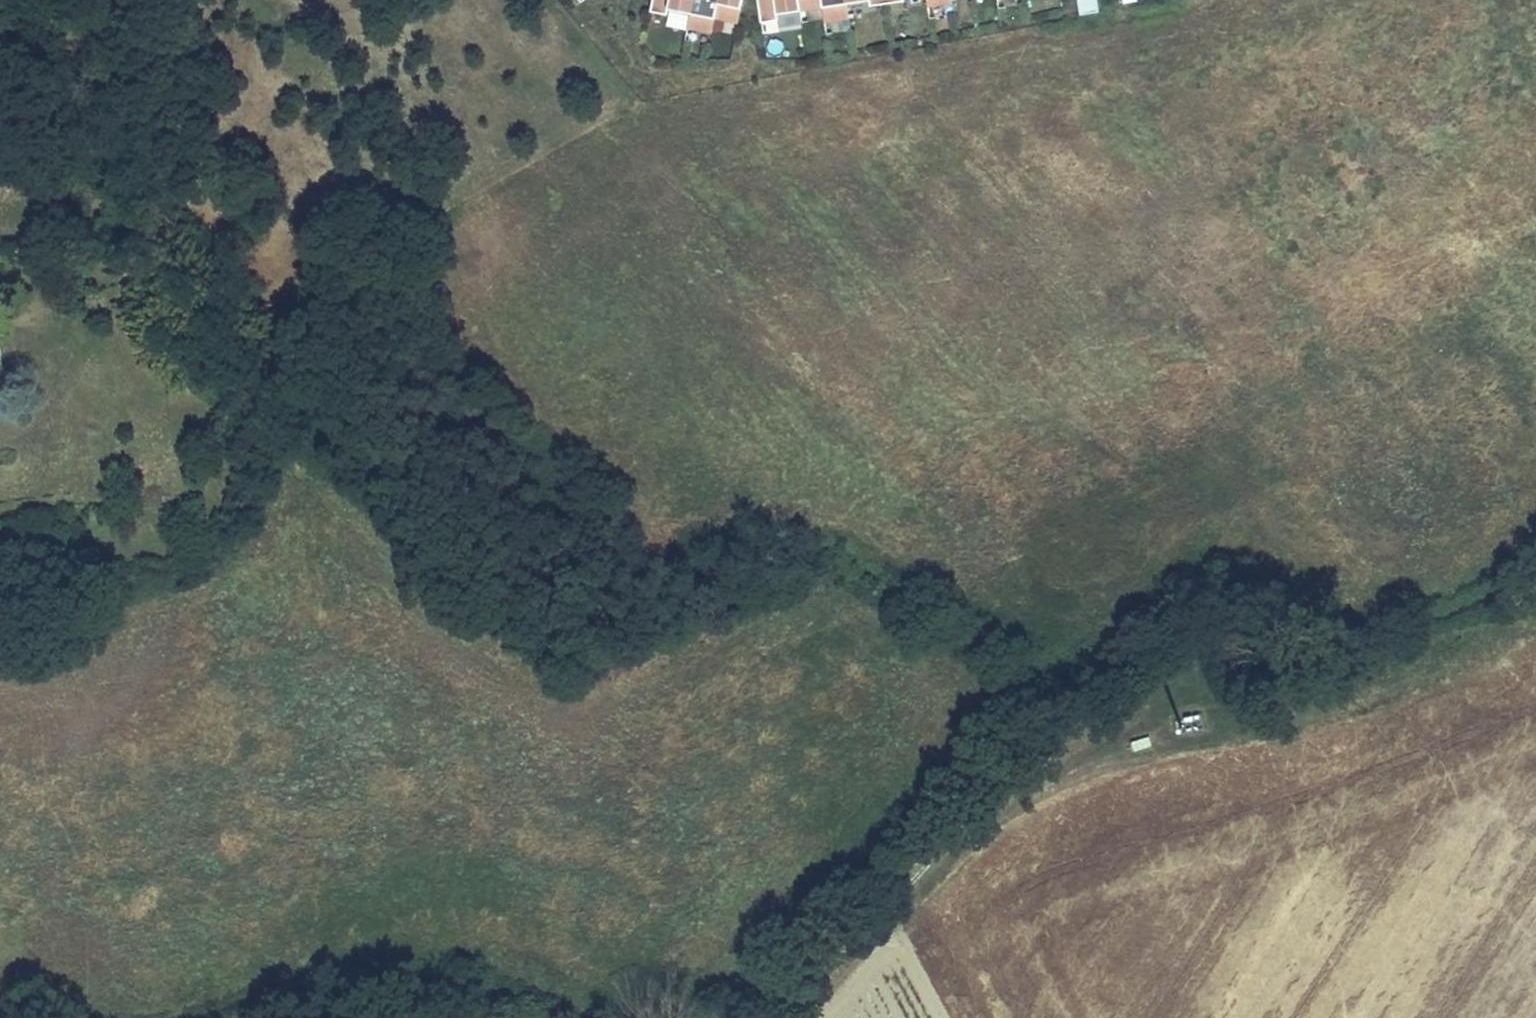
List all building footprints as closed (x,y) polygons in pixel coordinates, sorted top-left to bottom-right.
[(694,0),(653,0),(651,10),(668,14),(669,8),(692,12),(694,0)] [(692,12),(689,27),(712,32),(715,17),(718,0),(694,0),(692,12)] [(743,0),(718,0),(715,17),(739,21),(743,0)] [(800,0),(759,0),(763,22),(780,20),(779,14),(801,10),(800,0)] [(823,0),(800,0),(801,10),(824,7),(823,0)] [(847,0),(823,0),(824,7),(827,22),(850,18),(848,3),(847,0)] [(1081,16),(1100,13),(1098,0),(1079,0),(1081,16)]
